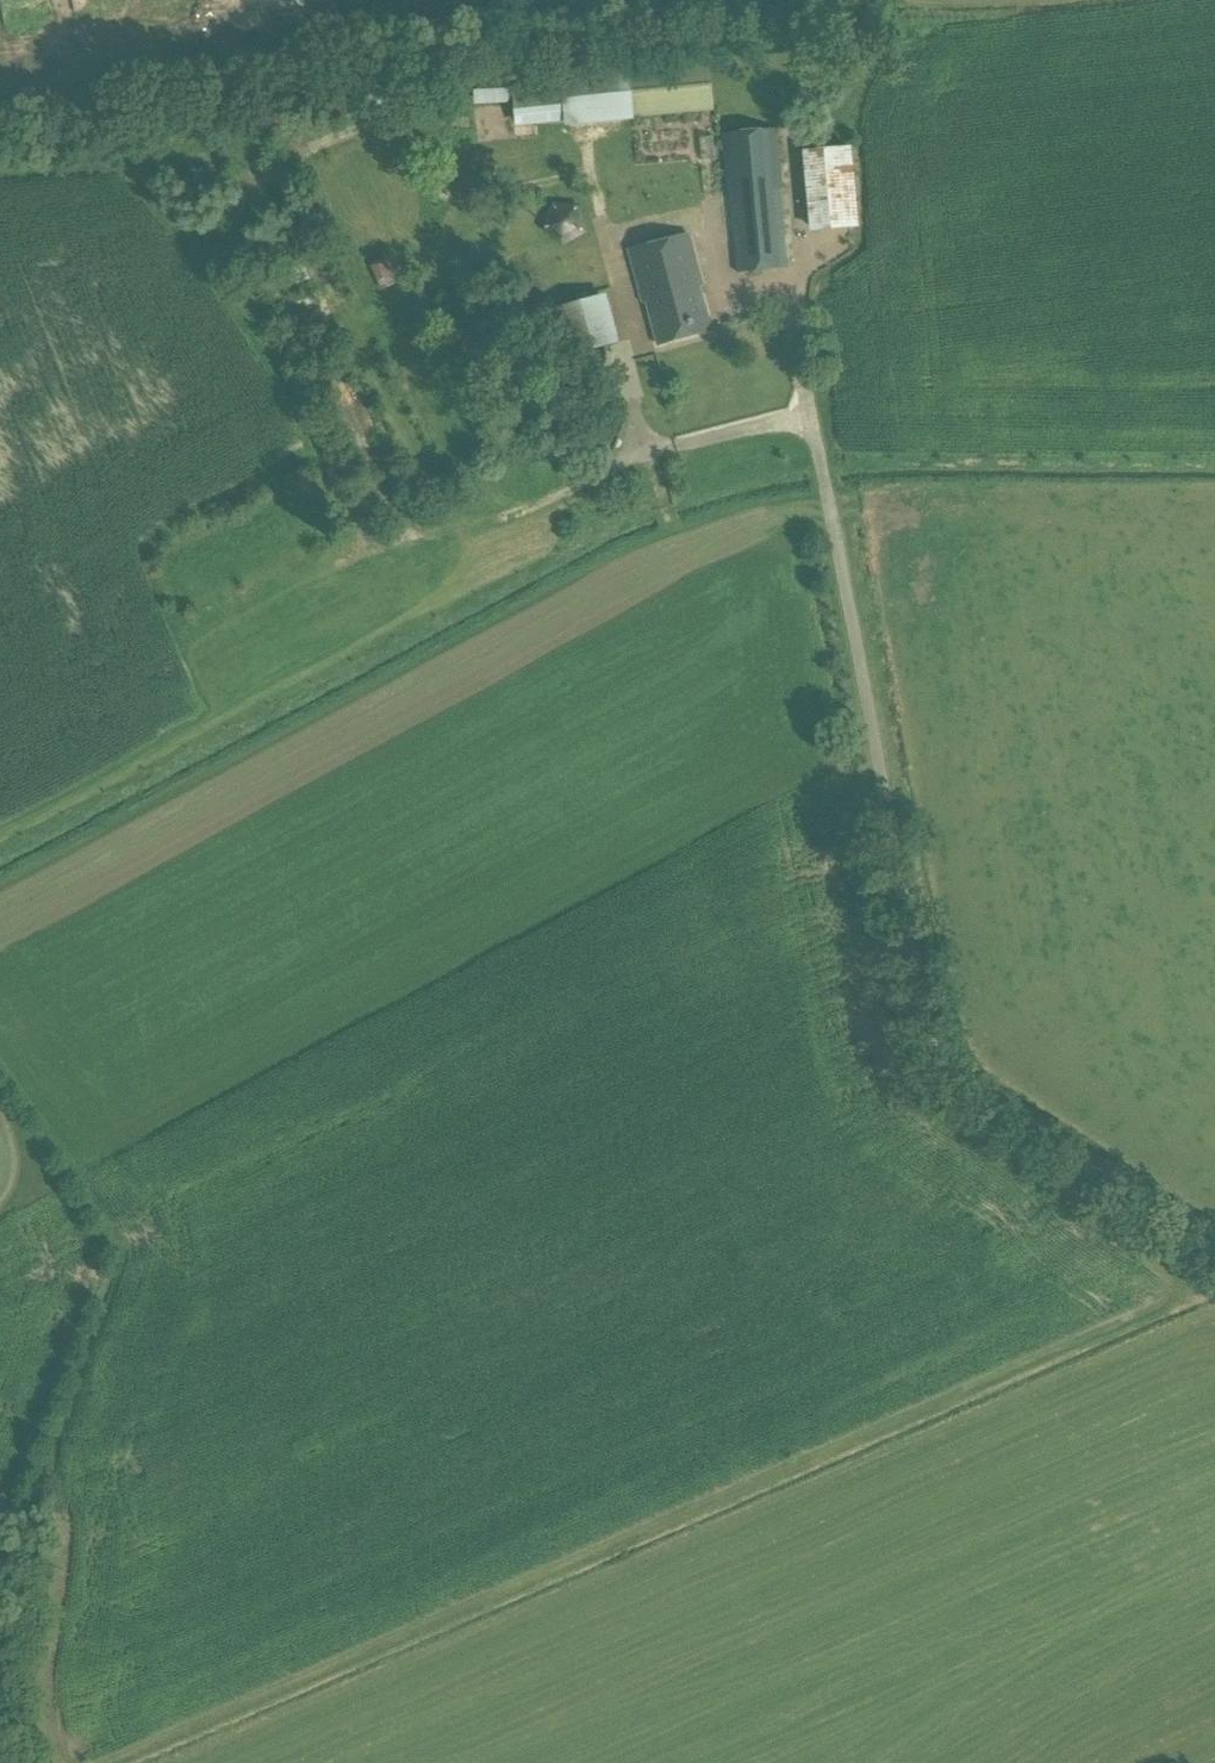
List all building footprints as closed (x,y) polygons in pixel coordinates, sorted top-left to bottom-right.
[(713,111),(708,61),(631,68),(630,78),(634,118),(713,111)] [(571,81),(573,127),(633,124),(630,78),(571,81)] [(731,197),(738,274),(789,269),(778,131),(724,136),(729,197),(731,197)] [(807,153),(813,232),(861,227),(852,148),(807,153)] [(630,253),(656,348),(713,331),(702,288),(704,288),(691,237),(631,252),(630,253)] [(597,299),(567,305),(586,394),(615,388),(597,299)] [(318,357),(305,363),(312,378),(325,372),(318,357)]
